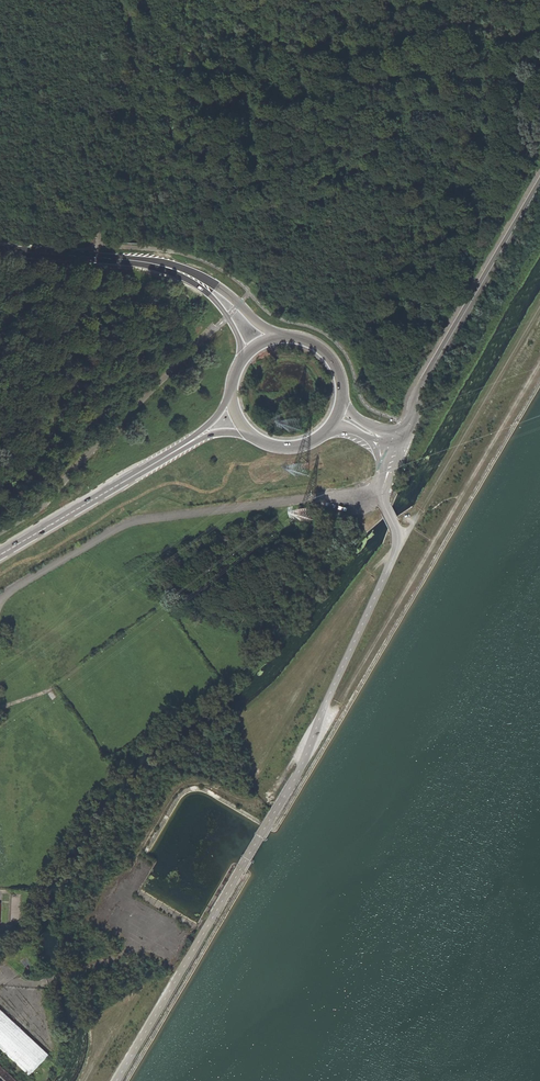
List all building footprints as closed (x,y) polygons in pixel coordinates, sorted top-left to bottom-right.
[(29,1076),(48,1056),(0,1011),(0,1049),(29,1076)] [(0,1069),(0,1080),(13,1080),(0,1069)]
